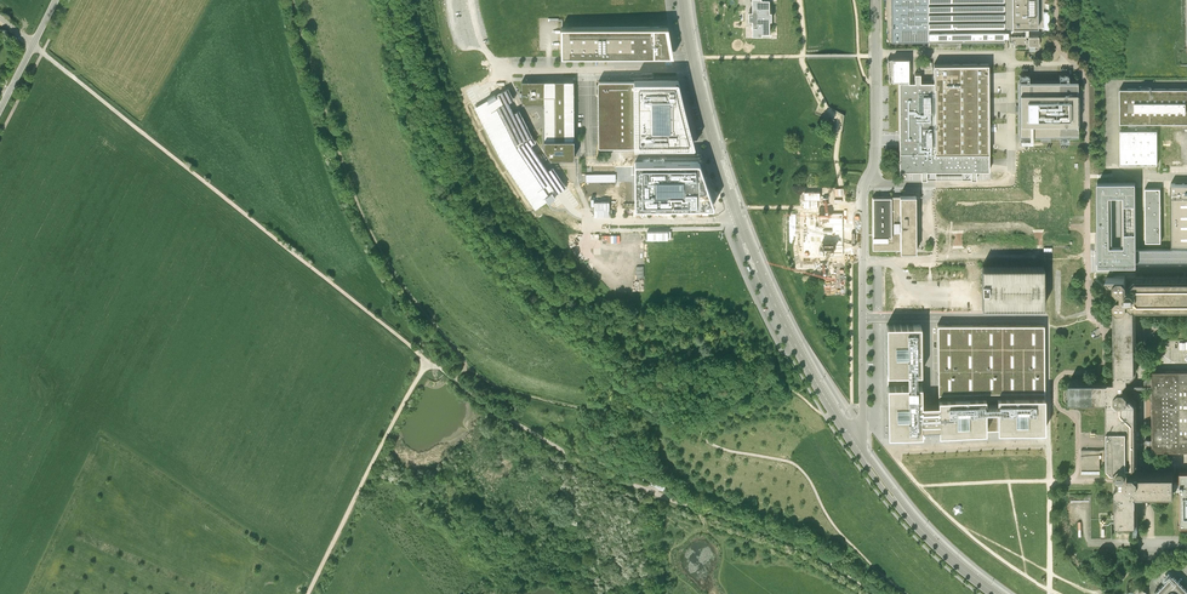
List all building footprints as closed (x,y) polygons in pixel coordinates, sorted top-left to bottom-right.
[(752,35),(762,35),(770,35),(769,20),(772,20),(771,11),(769,12),(769,0),(752,0),(752,12),(748,12),(749,20),(752,20),(752,26),(752,35)] [(891,42),(929,41),(929,29),(928,0),(891,0),(891,42)] [(1029,29),(1038,29),(1038,23),(1037,0),(928,0),(929,29),(929,41),(960,41),(1004,41),(1004,39),(1007,39),(1008,37),(1008,29),(1013,29),(1025,28),(1025,33),(1025,37),(1011,37),(1011,41),(1015,41),(1015,46),(1026,46),(1026,43),(1028,42),(1028,46),(1039,46),(1039,37),(1029,37),(1029,32),(1029,29)] [(673,56),(668,27),(561,28),(561,57),(673,56)] [(977,171),(989,171),(989,153),(989,137),(988,64),(934,64),(934,82),(920,82),(920,73),(914,73),(914,82),(909,82),(909,80),(909,58),(892,58),(888,59),(889,81),(892,81),(900,81),(900,82),(899,82),(900,172),(921,172),(921,180),(927,180),(927,171),(936,171),(941,171),(971,171),(971,180),(976,180),(977,171)] [(677,80),(634,80),(599,81),(598,81),(598,82),(598,145),(599,147),(634,147),(648,147),(689,146),(694,146),(695,146),(695,145),(695,144),(686,112),(679,81),(678,80),(677,80)] [(544,104),(544,140),(574,139),(574,81),(559,81),(533,81),(522,81),(522,104),(544,104)] [(1076,90),(1077,90),(1077,82),(1020,82),(1020,93),(1020,105),(1020,124),(1020,134),(1068,134),(1078,134),(1078,126),(1077,126),(1077,123),(1076,92),(1076,90)] [(536,141),(532,136),(520,110),(514,113),(509,102),(514,99),(508,88),(487,98),(483,100),(474,105),(500,157),(535,208),(547,200),(549,201),(555,197),(554,195),(559,192),(567,186),(555,169),(553,166),(548,169),(531,145),(536,141)] [(1120,89),(1120,124),(1186,123),(1186,89),(1120,89)] [(531,126),(540,122),(535,111),(526,114),(531,126)] [(1157,131),(1120,131),(1120,166),(1157,165),(1157,131)] [(574,139),(544,140),(544,148),(551,158),(574,158),(574,150),(576,150),(576,148),(576,147),(574,147),(574,139)] [(1172,144),(1164,144),(1164,165),(1181,164),(1181,152),(1174,153),(1174,160),(1172,160),(1172,144)] [(698,161),(636,162),(635,162),(635,163),(635,206),(635,207),(636,207),(713,207),(714,206),(714,204),(700,162),(699,161),(698,161)] [(1096,183),(1096,263),(1098,263),(1098,266),(1136,266),(1136,263),(1186,262),(1186,184),(1171,184),(1171,248),(1172,248),(1172,249),(1136,249),(1136,233),(1136,204),(1135,183),(1096,183)] [(1145,189),(1145,243),(1161,243),(1160,189),(1145,189)] [(901,253),(916,252),(916,196),(900,196),(900,197),(891,198),(872,198),(873,235),(873,237),(873,242),(873,251),(901,250),(901,253)] [(981,267),(982,307),(1015,307),(1020,307),(1043,307),(1043,267),(981,267)] [(1127,380),(1127,376),(1130,376),(1135,371),(1134,329),(1134,323),(1134,319),(1134,309),(1133,307),(1134,306),(1135,308),(1186,307),(1186,279),(1135,280),(1130,284),(1130,287),(1127,287),(1127,281),(1125,280),(1124,277),(1122,277),(1117,277),(1107,277),(1106,279),(1111,283),(1113,283),(1113,287),(1109,291),(1110,294),(1110,297),(1113,300),(1113,306),(1115,307),(1115,320),(1115,324),(1115,330),(1115,373),(1114,374),(1114,380),(1127,380)] [(952,290),(951,301),(959,301),(960,290),(952,290)] [(921,325),(887,325),(887,372),(887,385),(887,412),(887,431),(922,431),(922,426),(938,426),(938,431),(985,431),(997,431),(1044,430),(1044,396),(1044,324),(937,325),(938,397),(938,402),(921,402),(921,384),(921,372),(921,325)] [(1145,383),(1152,383),(1152,385),(1152,388),(1152,400),(1152,439),(1146,439),(1145,441),(1145,443),(1146,444),(1152,445),(1152,452),(1186,451),(1186,371),(1175,371),(1151,371),(1152,378),(1145,378),(1144,380),(1144,382),(1145,383)] [(1135,464),(1135,402),(1130,397),(1127,397),(1127,394),(1123,389),(1123,388),(1125,388),(1125,387),(1125,385),(1123,385),(1123,384),(1127,380),(1114,380),(1109,380),(1107,382),(1069,382),(1069,401),(1106,401),(1107,399),(1108,400),(1107,402),(1107,428),(1107,442),(1107,448),(1107,453),(1107,465),(1112,469),(1115,469),(1115,473),(1119,477),(1119,478),(1118,478),(1118,480),(1118,482),(1119,482),(1119,483),(1115,487),(1115,492),(1116,494),(1117,523),(1133,523),(1136,523),(1136,495),(1134,493),(1135,492),(1137,494),(1173,493),(1173,489),(1173,482),(1173,474),(1135,474),(1134,473),(1128,473),(1128,469),(1131,469),(1135,464)] [(1081,476),(1100,476),(1100,456),(1101,456),(1101,453),(1107,453),(1107,448),(1100,449),(1081,450),(1082,468),(1081,476)] [(1186,527),(1186,472),(1179,473),(1179,482),(1173,482),(1173,489),(1180,489),(1180,527),(1186,527)] [(664,490),(667,482),(653,477),(650,485),(664,490)] [(1091,500),(1091,538),(1112,538),(1112,523),(1111,494),(1092,494),(1092,500),(1091,500)] [(1171,572),(1166,577),(1157,586),(1152,591),(1153,593),(1186,593),(1186,584),(1175,572),(1174,573),(1173,573),(1171,572)] [(1147,593),(1147,592),(1147,589),(1138,585),(1138,588),(1138,592),(1138,593),(1136,593),(1147,593)]
